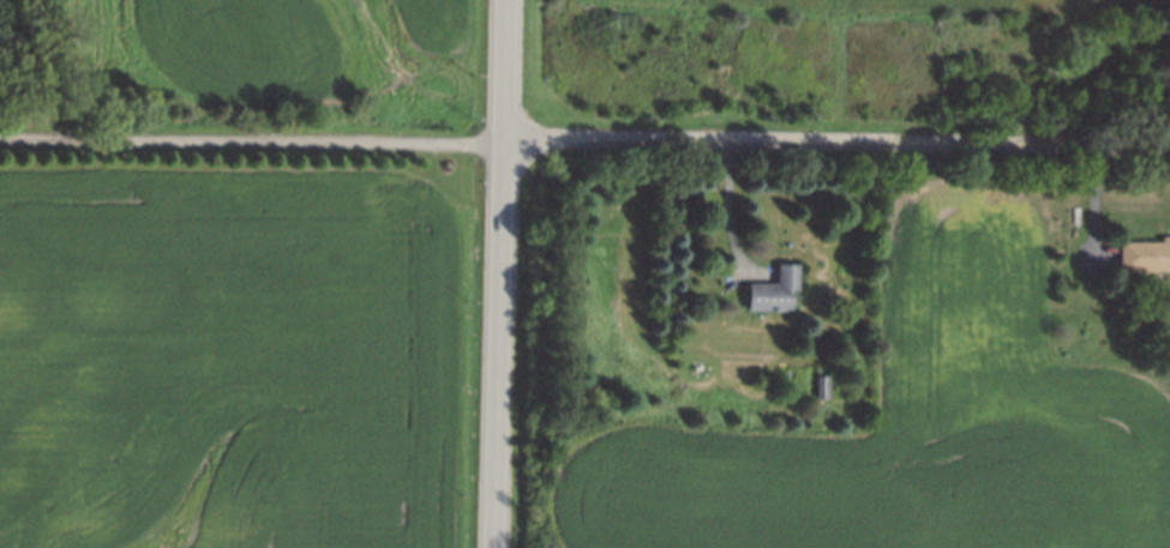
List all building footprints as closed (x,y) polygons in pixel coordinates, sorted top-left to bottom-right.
[(1119,270),(1169,271),(1169,237),(1160,237),(1160,241),(1119,241),(1119,270)] [(747,310),(791,310),(791,291),(798,292),(798,264),(777,263),(777,283),(747,283),(747,310)] [(829,376),(817,375),(816,399),(829,399),(829,376)]
